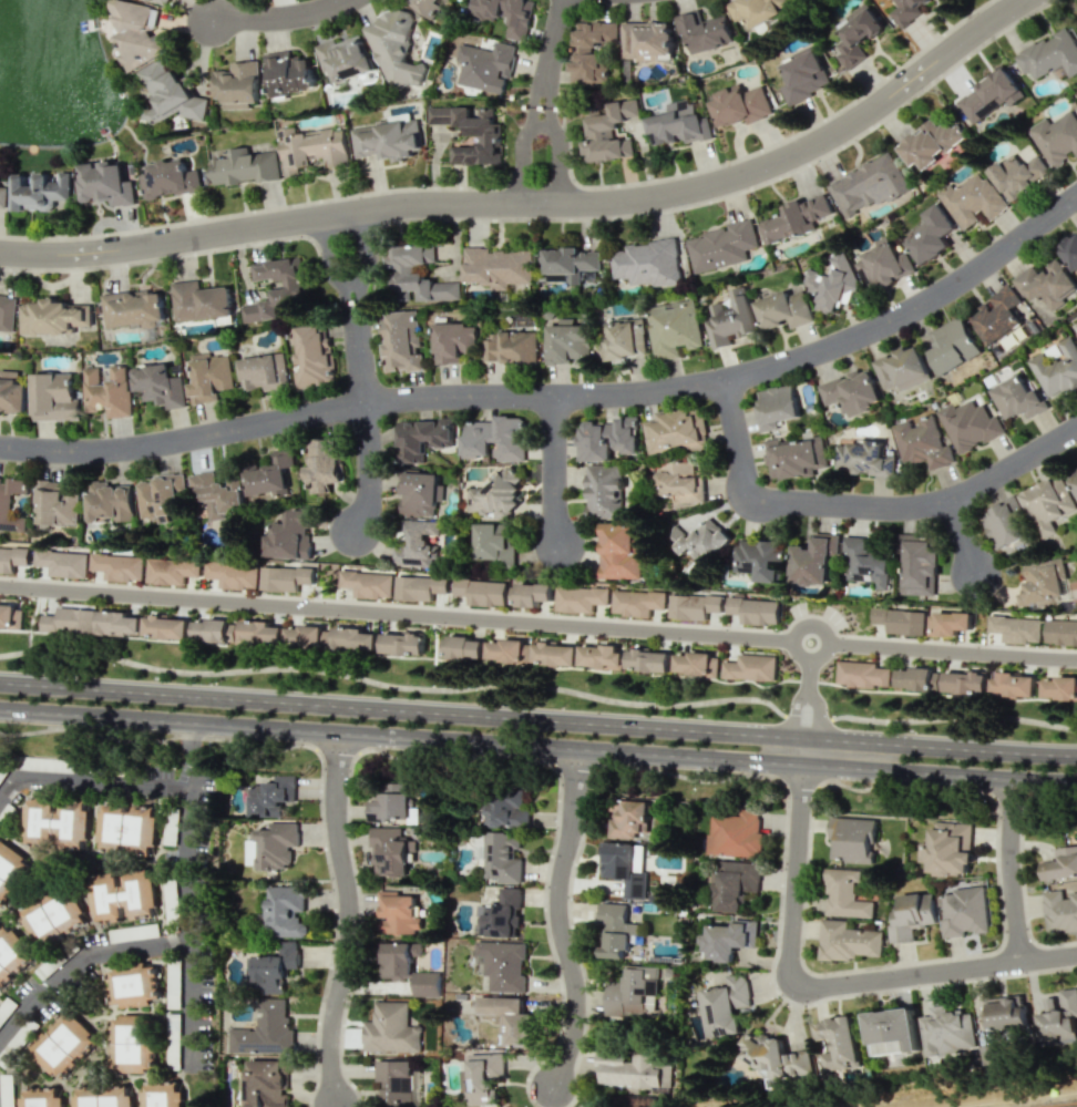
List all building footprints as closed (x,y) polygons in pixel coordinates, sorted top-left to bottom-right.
[(123,0),(113,0),(112,7),(115,14),(114,17),(122,33),(115,36),(123,52),(117,55),(125,72),(166,53),(159,37),(141,34),(155,27),(159,7),(123,0)] [(446,0),(405,0),(431,20),(446,0)] [(533,0),(471,0),(468,15),(508,22),(505,38),(526,42),(533,0)] [(791,7),(787,0),(734,0),(727,3),(735,21),(745,17),(750,27),(791,7)] [(924,13),(920,6),(930,0),(892,0),(894,5),(888,8),(901,28),(924,13)] [(847,70),(867,56),(860,45),(885,28),(867,2),(844,17),(849,24),(839,31),(845,39),(836,45),(841,53),(837,56),(847,70)] [(362,28),(389,83),(402,87),(410,83),(421,86),(426,67),(406,62),(411,44),(409,41),(414,20),(411,12),(395,8),(379,16),(376,25),(371,24),(362,28)] [(734,44),(726,15),(703,21),(700,10),(681,16),(692,55),(734,44)] [(617,43),(617,22),(572,21),(571,82),(605,83),(605,42),(617,43)] [(622,23),(622,60),(673,59),(673,22),(622,23)] [(1068,27),(1014,55),(1024,74),(1030,70),(1035,79),(1063,65),(1069,77),(1076,73),(1076,45),(1068,27)] [(314,46),(323,73),(330,71),(334,84),(374,70),(361,34),(336,43),(335,39),(314,46)] [(504,93),(506,78),(511,78),(516,45),(496,42),(495,50),(459,44),(456,62),(462,63),(458,85),(504,93)] [(832,83),(815,48),(781,65),(790,83),(780,88),(789,105),(832,83)] [(311,58),(292,60),(291,50),(265,54),(266,63),(270,96),(315,90),(311,58)] [(138,70),(143,82),(142,91),(145,99),(142,122),(154,124),(182,111),(185,117),(204,121),(208,98),(192,95),(194,83),(191,78),(178,76),(177,72),(164,70),(166,57),(138,70)] [(259,102),(258,61),(231,61),(232,71),(213,71),(213,98),(223,98),(223,110),(250,109),(250,102),(259,102)] [(1006,101),(1009,106),(1024,96),(1006,67),(956,100),(972,124),(1006,101)] [(710,102),(720,128),(746,119),(748,123),(773,114),(763,85),(744,92),(740,83),(715,93),(718,99),(710,102)] [(587,117),(589,140),(583,141),(585,162),(634,157),(632,137),(619,138),(617,120),(640,118),(638,99),(608,102),(609,114),(587,117)] [(646,117),(649,134),(657,132),(659,145),(682,140),(683,144),(713,138),(709,119),(701,120),(696,99),(667,105),(669,113),(646,117)] [(501,164),(501,124),(493,124),(493,107),(428,107),(428,125),(466,125),(466,136),(478,136),(478,146),(450,146),(451,162),(464,162),(464,165),(501,164)] [(1050,165),(1054,166),(1057,166),(1063,164),(1064,161),(1064,158),(1068,156),(1066,153),(1073,150),(1076,156),(1076,119),(1071,111),(1050,123),(1046,117),(1028,130),(1050,165)] [(352,127),(356,158),(382,155),(383,160),(414,156),(413,150),(423,149),(419,119),(411,120),(410,113),(388,116),(389,122),(352,127)] [(896,146),(911,167),(917,163),(922,169),(965,137),(951,119),(938,129),(932,120),(896,146)] [(345,127),(280,136),(285,175),(313,172),(311,159),(324,157),(326,170),(350,167),(345,127)] [(277,151),(249,154),(248,151),(211,156),(215,187),(281,178),(277,151)] [(827,185),(846,220),(909,187),(891,152),(827,185)] [(1009,202),(1051,174),(1038,155),(1022,165),(1015,153),(989,170),(1009,202)] [(199,169),(186,170),(185,161),(141,165),(145,198),(202,192),(199,169)] [(79,164),(82,202),(110,200),(111,206),(135,205),(134,180),(124,180),(122,162),(97,163),(79,164)] [(940,196),(963,231),(984,217),(987,222),(1007,208),(980,168),(940,196)] [(14,210),(55,209),(55,201),(71,201),(71,173),(60,173),(60,181),(49,181),(49,173),(13,173),(14,210)] [(8,187),(0,186),(0,208),(6,208),(8,187)] [(759,220),(769,246),(816,228),(813,221),(833,213),(825,194),(759,220)] [(922,266),(951,247),(944,236),(956,229),(942,206),(901,233),(922,266)] [(758,247),(752,221),(685,237),(694,273),(748,260),(746,250),(758,247)] [(855,256),(864,286),(883,281),(884,284),(914,275),(907,252),(895,255),(890,236),(874,241),(877,249),(855,256)] [(1076,270),(1076,236),(1058,248),(1073,272),(1076,270)] [(680,284),(676,239),(625,244),(626,251),(611,252),(614,279),(630,278),(631,284),(653,283),(653,286),(680,284)] [(460,299),(460,281),(425,282),(425,273),(414,273),(414,264),(435,263),(434,245),(387,246),(387,268),(394,268),(395,291),(419,290),(419,301),(460,299)] [(532,283),(532,251),(489,251),(489,246),(464,247),(464,283),(491,283),(492,290),(509,290),(509,283),(532,283)] [(600,251),(580,251),(580,248),(545,248),(545,282),(581,282),(581,269),(600,270),(600,251)] [(864,289),(844,251),(826,260),(828,265),(804,277),(821,311),(864,289)] [(243,322),(280,319),(279,307),(288,306),(288,311),(306,310),(300,258),(251,263),(253,281),(283,278),(284,288),(270,290),(271,301),(241,304),(243,322)] [(1030,303),(1041,295),(1052,311),(1066,302),(1063,297),(1076,288),(1076,286),(1061,261),(1039,275),(1033,265),(1014,278),(1030,303)] [(174,322),(233,316),(230,286),(199,289),(198,280),(170,283),(174,322)] [(1022,302),(1011,284),(978,304),(983,313),(972,319),(987,345),(1023,325),(1013,307),(1022,302)] [(712,350),(732,345),(730,337),(757,331),(747,285),(729,289),(731,302),(723,303),(723,302),(706,306),(709,318),(705,319),(712,350)] [(754,302),(764,330),(788,322),(791,329),(814,321),(802,286),(754,302)] [(99,294),(103,330),(157,324),(157,321),(164,320),(160,287),(99,294)] [(16,296),(0,295),(0,331),(14,332),(16,296)] [(703,345),(696,300),(647,307),(655,360),(679,356),(678,349),(703,345)] [(386,372),(423,369),(422,354),(420,354),(416,310),(382,312),(386,372)] [(942,374),(982,352),(961,315),(928,334),(936,348),(929,351),(942,374)] [(547,325),(548,363),(591,362),(590,317),(559,318),(560,325),(547,325)] [(647,357),(645,318),(608,321),(610,335),(604,336),(606,360),(647,357)] [(298,387),(334,384),(329,324),(293,327),(298,387)] [(476,324),(435,325),(436,364),(461,363),(461,353),(477,353),(476,324)] [(537,332),(493,331),(493,340),(485,340),(485,362),(537,363),(537,332)] [(1076,385),(1076,344),(1073,335),(1058,342),(1066,357),(1051,365),(1044,352),(1029,360),(1049,399),(1076,385)] [(918,346),(908,350),(907,347),(872,361),(884,390),(897,384),(900,391),(931,379),(918,346)] [(288,388),(285,354),(239,358),(242,380),(250,379),(251,388),(264,386),(265,390),(288,388)] [(186,407),(183,376),(171,377),(169,363),(132,367),(135,391),(142,390),(144,403),(165,400),(166,409),(186,407)] [(84,368),(85,412),(107,411),(107,417),(129,417),(128,365),(110,365),(110,384),(99,384),(99,367),(84,368)] [(818,384),(824,405),(842,400),(847,417),(874,410),(872,403),(880,401),(870,367),(844,374),(845,376),(818,384)] [(28,384),(19,383),(19,371),(0,370),(0,411),(26,412),(28,384)] [(80,400),(74,400),(74,373),(33,374),(34,421),(81,420),(80,400)] [(1005,421),(1025,411),(1028,418),(1049,408),(1039,388),(1030,393),(1021,374),(989,389),(1005,421)] [(761,432),(777,429),(776,421),(799,416),(793,384),(754,391),(761,432)] [(1006,432),(997,414),(988,419),(977,397),(956,407),(954,402),(938,411),(960,455),(1006,432)] [(651,423),(656,452),(708,443),(702,409),(662,416),(663,421),(651,423)] [(892,425),(903,462),(912,460),(913,464),(927,459),(930,470),(956,462),(950,444),(943,446),(934,414),(915,420),(914,418),(892,425)] [(524,461),(524,416),(495,416),(495,421),(463,421),(462,457),(492,458),(492,460),(524,461)] [(579,461),(610,460),(610,453),(638,453),(637,417),(615,417),(615,422),(578,423),(579,461)] [(425,463),(425,447),(452,447),(452,427),(438,427),(438,421),(399,421),(399,463),(425,463)] [(827,468),(823,437),(780,442),(780,438),(766,440),(771,479),(815,474),(814,469),(827,468)] [(331,492),(330,482),(344,481),(343,463),(339,463),(338,439),(310,440),(311,466),(305,466),(306,493),(331,492)] [(883,442),(837,441),(836,469),(853,469),(853,474),(894,474),(894,455),(883,455),(883,442)] [(290,493),(285,468),(294,467),(292,452),(273,455),(275,466),(244,470),(248,495),(281,490),(281,495),(290,493)] [(704,502),(704,476),(695,477),(695,462),(662,462),(663,472),(659,473),(659,496),(675,496),(675,503),(704,502)] [(622,517),(621,465),(587,465),(587,518),(622,517)] [(1066,474),(1076,495),(1076,469),(1066,474)] [(191,474),(193,502),(207,501),(208,521),(226,520),(225,512),(243,511),(241,477),(225,478),(225,482),(215,483),(214,472),(191,474)] [(402,472),(401,515),(436,515),(437,472),(402,472)] [(469,487),(469,516),(518,516),(517,473),(491,474),(492,487),(469,487)] [(1041,539),(1057,532),(1052,521),(1076,510),(1076,508),(1062,475),(1020,494),(1041,539)] [(185,476),(138,478),(140,517),(180,516),(179,492),(186,492),(185,476)] [(25,531),(26,516),(9,516),(10,493),(27,494),(28,479),(0,478),(0,530),(25,531)] [(64,481),(39,480),(37,525),(77,527),(79,491),(64,491),(64,481)] [(132,483),(88,484),(89,521),(115,521),(115,522),(133,521),(132,483)] [(1030,534),(1013,497),(978,514),(995,550),(1030,534)] [(266,558),(310,558),(311,508),(288,508),(287,522),(266,522),(266,558)] [(733,539),(709,516),(698,528),(682,512),(662,533),(684,554),(691,546),(709,564),(733,539)] [(392,565),(434,567),(435,546),(426,546),(427,534),(436,535),(437,521),(400,520),(399,544),(393,544),(392,565)] [(476,523),(475,561),(512,562),(513,524),(476,523)] [(601,523),(601,578),(641,578),(641,523),(601,523)] [(792,546),(791,583),(828,585),(829,555),(838,555),(839,534),(813,533),(812,546),(792,546)] [(937,595),(938,540),(920,540),(920,534),(902,533),(900,594),(937,595)] [(889,559),(868,558),(868,536),(845,536),(844,581),(877,582),(877,589),(888,590),(889,559)] [(781,582),(784,541),(742,538),(742,545),(734,545),(732,572),(756,573),(755,580),(781,582)] [(29,565),(30,548),(0,547),(0,572),(14,572),(14,565),(29,565)] [(35,565),(50,566),(49,576),(87,578),(89,553),(35,550),(35,565)] [(143,582),(144,556),(91,554),(91,571),(105,571),(105,581),(143,582)] [(200,577),(201,561),(148,559),(147,583),(185,585),(185,576),(200,577)] [(1022,564),(1026,597),(1017,598),(1018,608),(1060,602),(1059,590),(1066,589),(1062,559),(1022,564)] [(220,588),(258,589),(259,564),(206,562),(206,578),(220,578),(220,588)] [(299,592),(299,584),(314,584),(315,568),(262,566),(261,590),(299,592)] [(393,572),(340,572),(340,587),(355,587),(355,598),(393,598),(393,572)] [(449,577),(396,575),(395,600),(433,601),(433,593),(449,594),(449,577)] [(508,581),(455,579),(454,595),(469,596),(468,604),(506,606),(508,581)] [(538,607),(539,600),(552,601),(553,584),(518,583),(517,607),(538,607)] [(594,613),(594,604),(609,605),(610,588),(557,586),(556,612),(594,613)] [(666,610),(667,592),(614,590),(613,615),(651,616),(651,609),(666,610)] [(708,612),(723,613),(724,596),(671,594),(670,619),(707,620),(708,612)] [(780,601),(744,599),(744,594),(728,594),(727,614),(742,615),(741,623),(779,625),(780,601)] [(22,606),(0,605),(0,627),(22,627),(22,606)] [(57,615),(42,614),(41,632),(93,634),(94,608),(58,607),(57,615)] [(925,635),(926,611),(873,609),(873,623),(887,624),(887,634),(925,635)] [(141,617),(127,616),(127,610),(98,610),(98,633),(141,634),(141,617)] [(957,637),(957,630),(972,630),(972,613),(931,612),(930,636),(957,637)] [(170,615),(145,614),(145,637),(188,639),(188,619),(170,619),(170,615)] [(1042,618),(989,616),(988,632),(1003,633),(1002,642),(1041,643),(1042,618)] [(193,640),(235,642),(235,620),(194,619),(193,640)] [(1046,619),(1045,644),(1076,645),(1076,620),(1046,619)] [(270,620),(241,620),(240,643),(282,644),(283,627),(270,626),(270,620)] [(287,626),(286,645),(323,646),(324,627),(287,626)] [(377,632),(363,632),(364,627),(334,626),(334,649),(376,650),(377,632)] [(425,655),(425,631),(403,630),(403,634),(382,633),(382,654),(425,655)] [(471,637),(442,636),(441,658),(483,659),(484,641),(471,640),(471,637)] [(488,661),(530,663),(531,641),(488,639),(488,661)] [(533,664),(577,665),(578,645),(556,645),(556,642),(534,641),(533,664)] [(580,645),(580,667),(623,669),(624,646),(580,645)] [(670,653),(649,652),(650,648),(628,647),(627,670),(670,671),(670,653)] [(676,653),(675,675),(718,676),(719,654),(676,653)] [(722,679),(775,681),(776,655),(739,654),(738,662),(723,661),(722,679)] [(890,668),(877,667),(877,663),(838,661),(837,685),(890,688),(890,668)] [(934,690),(934,668),(897,667),(897,689),(934,690)] [(987,673),(944,672),(944,693),(986,694),(987,673)] [(1034,697),(1035,674),(993,673),(993,696),(1034,697)] [(1042,699),(1076,700),(1076,679),(1043,678),(1042,699)] [(250,816),(281,817),(281,802),(295,802),(295,775),(274,775),(274,783),(251,783),(250,816)] [(368,820),(410,820),(409,783),(382,784),(382,801),(368,801),(368,820)] [(523,790),(496,790),(496,801),(488,802),(488,828),(529,827),(529,810),(523,810),(523,790)] [(57,848),(82,849),(82,840),(88,840),(89,803),(58,802),(58,800),(27,799),(25,844),(57,845),(57,848)] [(608,838),(648,840),(650,801),(611,799),(610,815),(609,815),(608,838)] [(153,854),(158,809),(103,804),(99,848),(126,850),(126,852),(153,854)] [(763,857),(764,832),(759,832),(760,811),(741,810),(741,815),(713,814),(712,834),(707,834),(706,854),(763,857)] [(873,862),(875,819),(832,817),(830,860),(873,862)] [(299,850),(299,822),(267,822),(267,829),(257,829),(257,868),(292,868),(292,850),(299,850)] [(972,823),(930,822),(929,872),(968,873),(968,864),(973,864),(973,852),(971,852),(972,823)] [(521,882),(521,855),(519,855),(518,832),(483,833),(484,883),(521,882)] [(26,857),(0,839),(0,894),(26,857)] [(624,879),(623,899),(645,899),(646,871),(642,871),(643,844),(604,843),(603,879),(624,879)] [(1057,860),(1040,862),(1042,881),(1076,877),(1076,846),(1056,848),(1057,860)] [(743,912),(743,892),(760,892),(760,862),(720,862),(719,883),(715,883),(714,912),(743,912)] [(874,917),(874,900),(855,899),(855,882),(860,882),(861,869),(828,868),(826,916),(874,917)] [(90,876),(96,925),(122,921),(121,907),(129,906),(130,920),(157,917),(152,871),(123,874),(125,884),(117,885),(116,873),(90,876)] [(271,936),(306,937),(306,915),(304,915),(305,886),(267,886),(267,910),(263,910),(263,926),(271,926),(271,936)] [(989,931),(985,886),(953,888),(953,893),(941,894),(945,938),(966,936),(966,933),(989,931)] [(89,920),(70,887),(22,914),(40,947),(89,920)] [(519,937),(520,888),(500,887),(499,905),(477,904),(476,936),(519,937)] [(1047,933),(1076,929),(1076,892),(1070,892),(1070,897),(1063,898),(1062,889),(1043,891),(1047,933)] [(413,933),(413,928),(420,928),(420,917),(415,917),(415,896),(399,896),(399,890),(379,890),(379,934),(413,933)] [(890,943),(915,941),(913,927),(936,925),(934,893),(899,895),(900,909),(893,909),(894,924),(889,925),(890,943)] [(602,958),(627,959),(628,934),(636,935),(637,923),(627,923),(627,903),(600,903),(599,931),(603,931),(602,958)] [(757,920),(732,919),(732,926),(707,925),(707,934),(701,934),(701,953),(707,953),(707,961),(733,962),(733,947),(756,947),(757,920)] [(882,959),(883,930),(848,929),(848,920),(821,919),(820,958),(882,959)] [(20,971),(37,955),(8,923),(0,930),(0,988),(20,971)] [(298,941),(279,941),(279,957),(254,957),(253,987),(286,987),(286,969),(298,969),(298,941)] [(421,941),(378,941),(378,979),(411,979),(411,957),(422,957),(421,941)] [(524,992),(525,943),(475,941),(475,955),(484,955),(484,976),(489,976),(489,991),(524,992)] [(604,1016),(644,1018),(646,980),(658,981),(658,966),(623,965),(622,986),(605,985),(604,1016)] [(156,966),(109,969),(111,1004),(121,1004),(121,1006),(159,1004),(156,966)] [(440,997),(440,972),(413,972),(412,997),(440,997)] [(740,1033),(736,1011),(752,1009),(746,973),(725,976),(727,985),(703,989),(710,1037),(740,1033)] [(1075,1042),(1073,1015),(1076,1015),(1076,988),(1059,990),(1061,1009),(1055,1009),(1054,997),(1042,998),(1044,1013),(1036,1013),(1037,1023),(1035,1024),(1037,1045),(1075,1042)] [(1027,1026),(1023,995),(985,999),(988,1030),(1027,1026)] [(524,997),(478,997),(478,1015),(500,1015),(500,1047),(533,1047),(533,1010),(524,1010),(524,997)] [(407,1001),(373,1001),(373,1020),(363,1020),(363,1051),(416,1050),(416,1025),(407,1025),(407,1001)] [(920,1016),(923,1057),(959,1053),(959,1050),(974,1049),(971,1010),(946,1012),(946,1005),(929,1006),(930,1015),(920,1016)] [(919,1052),(915,1008),(867,1012),(871,1056),(919,1052)] [(34,1055),(60,1080),(98,1040),(67,1009),(31,1045),(38,1052),(34,1055)] [(147,1016),(111,1016),(111,1047),(111,1072),(155,1072),(155,1043),(147,1043),(147,1016)] [(858,1067),(852,1017),(814,1021),(816,1040),(832,1039),(833,1051),(818,1052),(820,1071),(858,1067)] [(228,1053),(292,1054),(293,1021),(256,1020),(256,1029),(228,1029),(228,1053)] [(808,1076),(808,1052),(781,1052),(782,1035),(743,1034),(743,1063),(760,1063),(760,1076),(808,1076)] [(999,1063),(996,1044),(977,1047),(980,1066),(999,1063)] [(467,1054),(469,1106),(496,1105),(495,1076),(505,1076),(504,1053),(467,1054)] [(668,1087),(669,1065),(652,1065),(652,1055),(631,1054),(631,1055),(598,1054),(597,1085),(668,1087)] [(246,1106),(286,1106),(286,1095),(285,1095),(285,1059),(246,1059),(246,1106)] [(412,1078),(412,1060),(376,1060),(375,1084),(384,1084),(384,1106),(419,1106),(419,1078),(412,1078)] [(180,1091),(176,1091),(176,1084),(142,1083),(141,1106),(180,1106),(180,1091)] [(129,1087),(73,1088),(73,1106),(129,1106),(129,1087)] [(62,1096),(57,1096),(57,1088),(21,1089),(21,1106),(62,1106),(62,1096)]
